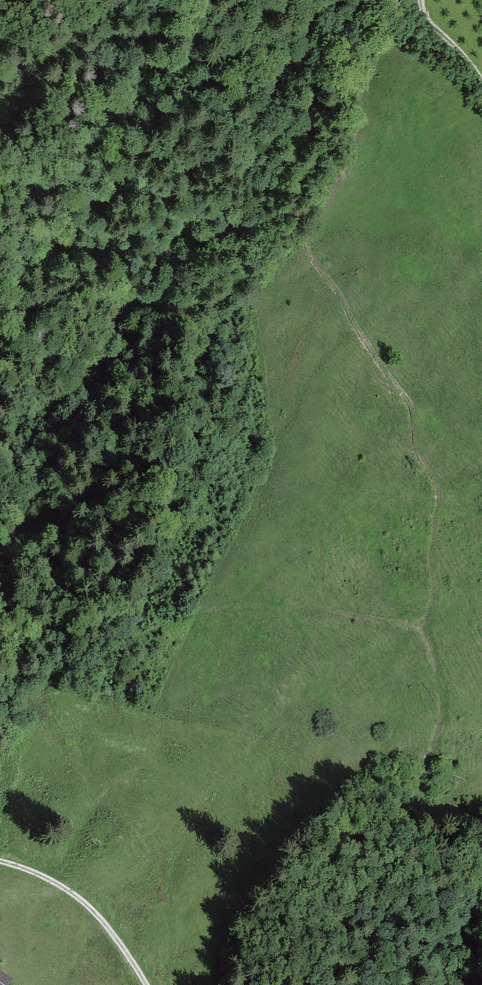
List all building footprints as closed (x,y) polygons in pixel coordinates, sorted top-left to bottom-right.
[(10,984),(0,975),(0,984),(10,984)]
